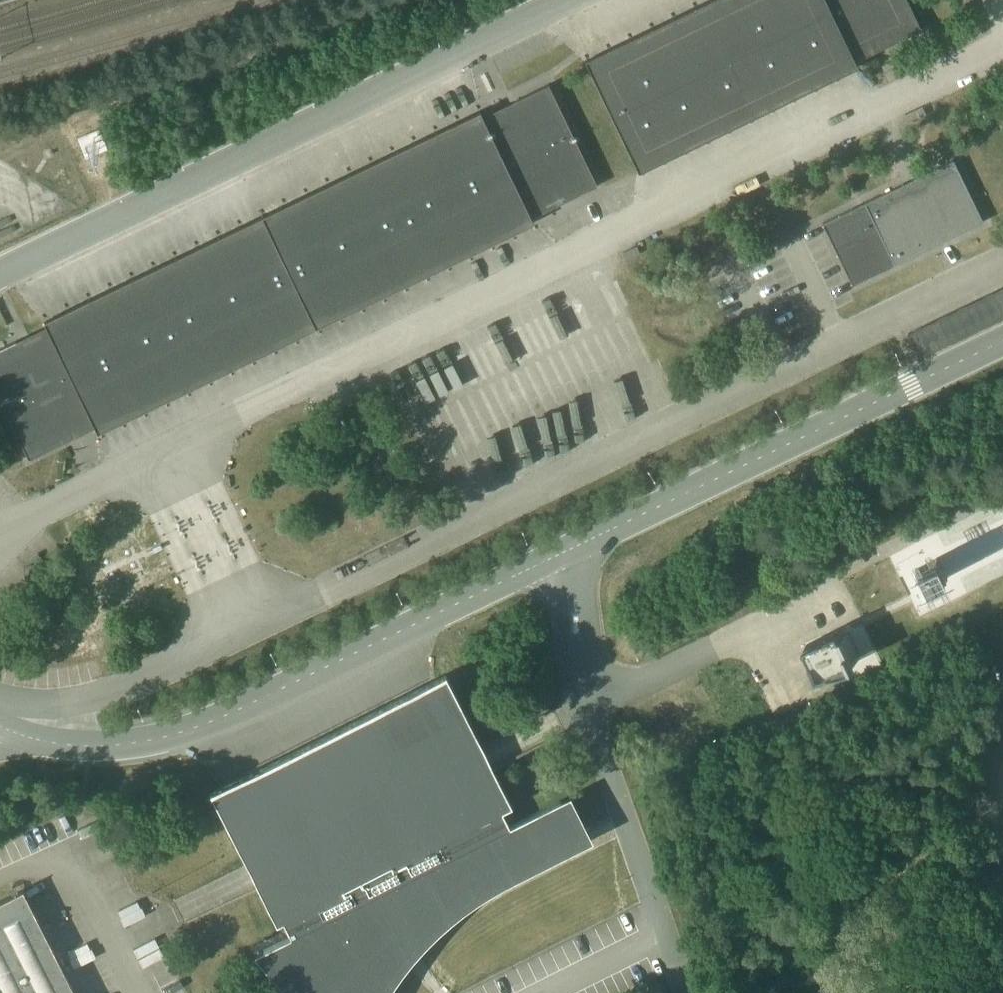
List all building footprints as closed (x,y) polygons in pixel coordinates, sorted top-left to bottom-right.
[(586,61),(639,171),(858,66),(853,57),(884,42),(886,46),(922,29),(908,0),(712,0),(586,61)] [(480,112),(327,186),(263,216),(316,327),(534,222),(529,213),(559,198),(562,202),(598,185),(597,184),(596,185),(575,141),(576,141),(570,129),(569,129),(549,86),(550,85),(549,84),(513,102),(515,107),(485,121),(480,112)] [(823,223),(853,285),(984,221),(954,159),(823,223)] [(263,216),(45,322),(48,330),(18,345),(17,341),(0,349),(0,396),(3,402),(2,403),(8,415),(9,415),(30,458),(29,458),(30,460),(65,442),(63,438),(94,423),(98,432),(316,327),(263,216)] [(910,334),(920,356),(1002,316),(1002,289),(910,334)] [(848,631),(845,626),(808,644),(824,676),(864,656),(851,630),(848,631)] [(222,786),(211,792),(260,890),(275,921),(277,924),(284,921),(291,936),(264,950),(303,992),(377,992),(379,990),(406,951),(419,937),(450,909),(479,888),(525,863),(579,835),(561,800),(510,826),(503,811),(513,806),(446,674),(222,786)] [(24,891),(26,890),(25,889),(0,901),(0,992),(75,992),(24,891)]
